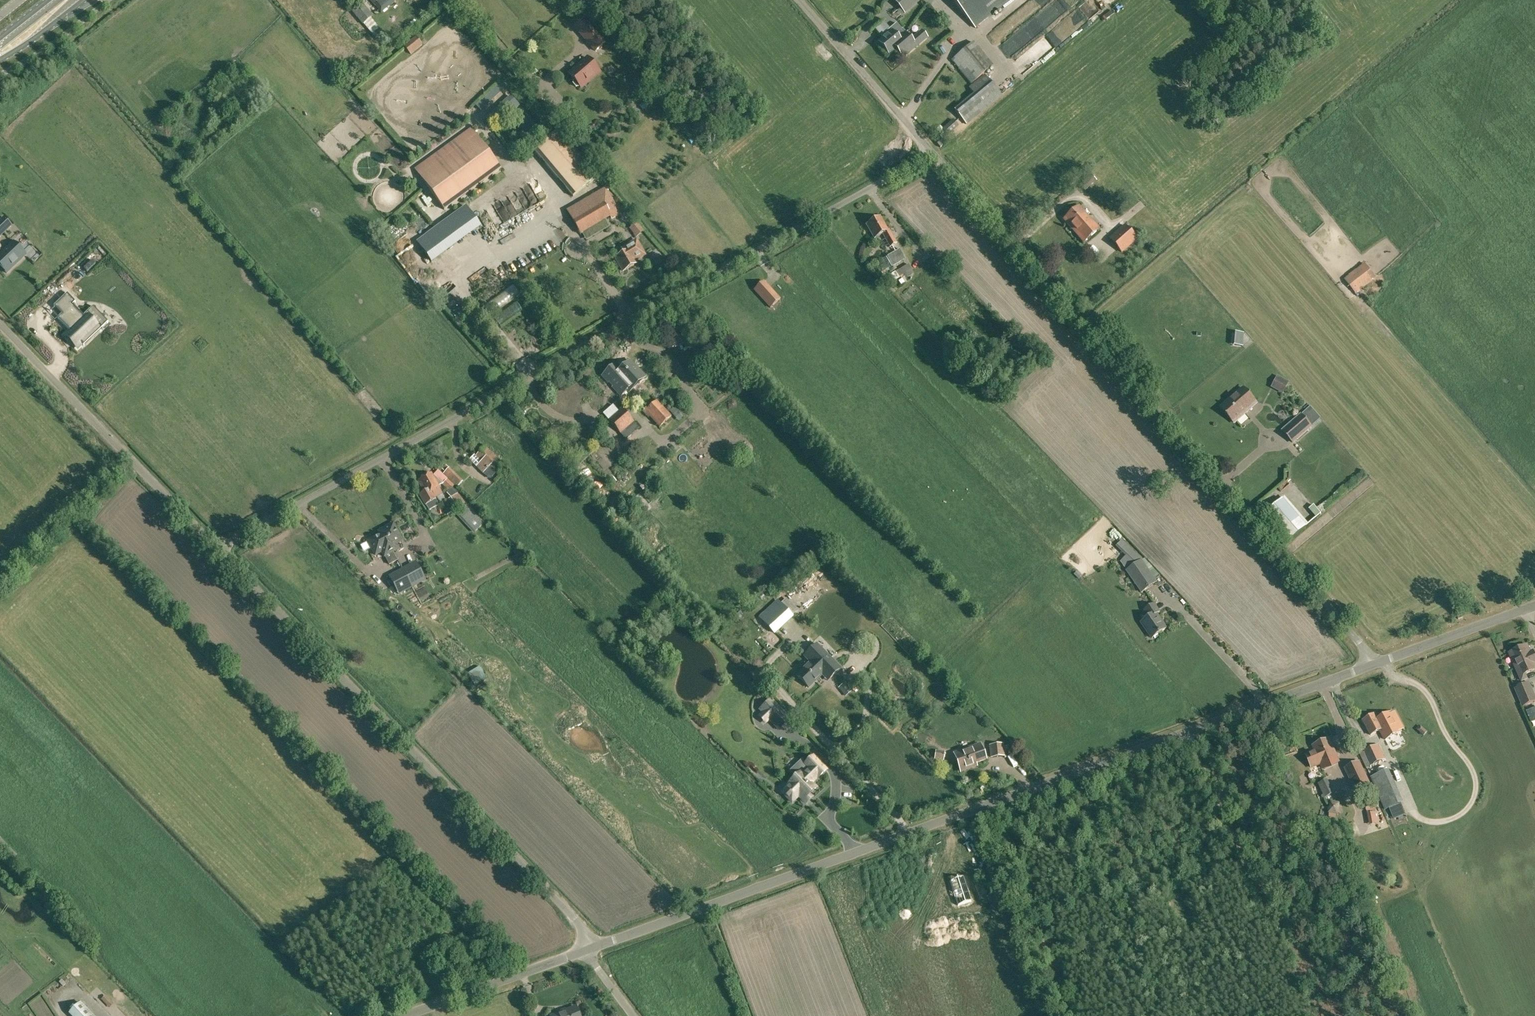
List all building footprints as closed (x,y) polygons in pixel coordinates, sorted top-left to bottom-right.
[(378,10),(390,0),(371,0),(378,10)] [(975,26),(1006,0),(953,0),(975,26)] [(370,16),(361,5),(353,12),(363,23),(370,16)] [(605,43),(584,19),(574,27),(595,51),(605,43)] [(883,39),(879,42),(889,54),(896,49),(903,57),(927,37),(922,31),(911,40),(905,33),(896,23),(890,29),(881,36),(883,39)] [(416,36),(405,46),(411,53),(422,44),(416,36)] [(971,84),(993,65),(974,42),(951,60),(971,84)] [(587,58),(569,74),(575,80),(573,81),(573,84),(576,87),(578,87),(580,86),(581,87),(599,71),(587,58)] [(967,125),(1002,95),(985,74),(969,88),(973,93),(954,110),(967,125)] [(948,135),(958,125),(953,120),(943,129),(948,135)] [(472,128),(415,169),(444,209),(501,168),(472,128)] [(598,176),(559,129),(534,150),(573,196),(598,176)] [(1085,191),(1097,181),(1091,175),(1079,185),(1085,191)] [(620,214),(605,188),(567,210),(581,233),(610,216),(612,219),(620,214)] [(1074,232),(1089,219),(1079,207),(1064,220),(1074,232)] [(890,247),(897,243),(889,230),(887,231),(880,217),(866,225),(874,239),(882,234),(890,247)] [(1098,230),(1089,219),(1074,232),(1083,243),(1098,230)] [(1136,240),(1124,226),(1109,239),(1121,253),(1136,240)] [(635,261),(645,255),(636,240),(622,249),(625,253),(616,258),(623,271),(636,263),(635,261)] [(14,242),(0,255),(0,266),(7,273),(26,255),(14,242)] [(905,259),(899,249),(887,256),(893,266),(905,259)] [(1364,263),(1344,280),(1356,294),(1376,278),(1364,263)] [(909,265),(897,272),(900,278),(906,274),(909,279),(915,275),(909,265)] [(780,299),(764,281),(754,290),(771,308),(780,299)] [(65,334),(78,348),(82,344),(84,345),(84,344),(102,327),(88,313),(87,312),(84,316),(82,315),(73,305),(75,302),(67,293),(54,306),(62,314),(58,318),(69,330),(65,334)] [(1237,330),(1237,343),(1247,343),(1247,330),(1237,330)] [(613,365),(602,376),(608,383),(609,382),(613,386),(612,387),(621,397),(627,391),(629,393),(635,387),(640,383),(646,378),(630,361),(619,371),(613,365)] [(1235,422),(1257,403),(1243,388),(1221,407),(1235,422)] [(656,402),(649,409),(648,407),(642,412),(646,417),(647,415),(659,428),(670,418),(656,402)] [(679,403),(670,410),(674,414),(682,406),(679,403)] [(638,429),(633,423),(633,422),(621,408),(607,420),(619,434),(620,434),(625,440),(638,429)] [(1311,427),(1301,415),(1283,431),(1293,443),(1311,427)] [(487,477),(497,468),(493,464),(497,459),(485,447),(476,456),(481,461),(476,467),(487,477)] [(630,448),(622,455),(625,459),(633,451),(630,448)] [(503,465),(498,460),(494,464),(499,469),(503,465)] [(440,468),(436,472),(443,479),(447,475),(440,468)] [(438,505),(435,499),(436,499),(432,492),(439,488),(430,473),(418,480),(425,491),(419,495),(425,505),(426,505),(429,510),(438,505)] [(612,475),(608,479),(613,484),(617,481),(612,475)] [(447,478),(442,483),(450,490),(454,485),(447,478)] [(464,503),(458,493),(446,500),(453,510),(464,503)] [(1307,523),(1289,501),(1269,517),(1287,539),(1307,523)] [(485,523),(468,504),(457,514),(474,533),(485,523)] [(393,523),(379,531),(385,542),(387,541),(393,552),(399,549),(396,544),(403,540),(393,523)] [(385,542),(379,531),(380,534),(368,541),(375,555),(382,552),(384,556),(393,552),(387,541),(385,542)] [(1143,558),(1124,540),(1118,546),(1136,564),(1143,558)] [(1157,583),(1142,561),(1127,571),(1142,593),(1157,583)] [(402,569),(412,587),(425,580),(416,562),(402,569)] [(412,587),(402,569),(389,576),(399,594),(412,587)] [(792,616),(779,602),(761,618),(775,633),(792,616)] [(1151,639),(1166,629),(1156,614),(1159,613),(1154,604),(1144,611),(1149,618),(1141,623),(1151,639)] [(809,663),(796,675),(809,688),(815,682),(825,673),(831,679),(841,669),(827,655),(817,645),(806,654),(817,665),(818,666),(815,668),(814,668),(809,663)] [(1534,663),(1534,657),(1533,658),(1531,654),(1529,655),(1525,646),(1527,645),(1509,653),(1522,681),(1527,678),(1525,674),(1534,670),(1534,663)] [(1529,683),(1515,689),(1522,707),(1534,702),(1534,698),(1529,683)] [(850,693),(842,685),(839,688),(846,696),(850,693)] [(760,710),(779,729),(790,718),(771,699),(760,710)] [(1526,712),(1531,723),(1534,721),(1534,708),(1526,712)] [(1375,714),(1363,721),(1371,735),(1380,730),(1386,740),(1401,732),(1400,730),(1403,729),(1394,713),(1391,714),(1391,713),(1378,719),(1375,714)] [(1320,765),(1337,758),(1330,739),(1313,746),(1315,752),(1311,753),(1315,761),(1318,760),(1320,765)] [(1365,750),(1360,739),(1354,742),(1359,753),(1365,750)] [(971,765),(986,759),(980,744),(954,754),(960,772),(972,768),(971,765)] [(1003,756),(1002,744),(990,746),(991,758),(1003,756)] [(1378,745),(1363,752),(1370,766),(1385,759),(1378,745)] [(946,750),(936,750),(936,759),(945,760),(946,750)] [(810,796),(809,795),(816,788),(811,783),(817,777),(818,778),(826,770),(813,757),(805,765),(809,769),(803,774),(801,772),(788,785),(789,786),(782,792),(792,802),(798,795),(804,801),(810,796)] [(1369,786),(1359,763),(1345,770),(1355,792),(1369,786)] [(1378,792),(1392,786),(1386,771),(1372,777),(1378,792)] [(1331,795),(1325,782),(1318,785),(1324,798),(1331,795)] [(1368,801),(1363,803),(1367,811),(1378,805),(1372,790),(1364,793),(1368,801)] [(962,878),(950,883),(959,904),(971,898),(962,878)] [(979,882),(983,895),(988,894),(984,881),(979,882)] [(80,1003),(69,1014),(72,1015),(93,1015),(80,1003)] [(576,1007),(552,1015),(579,1015),(576,1007)]
